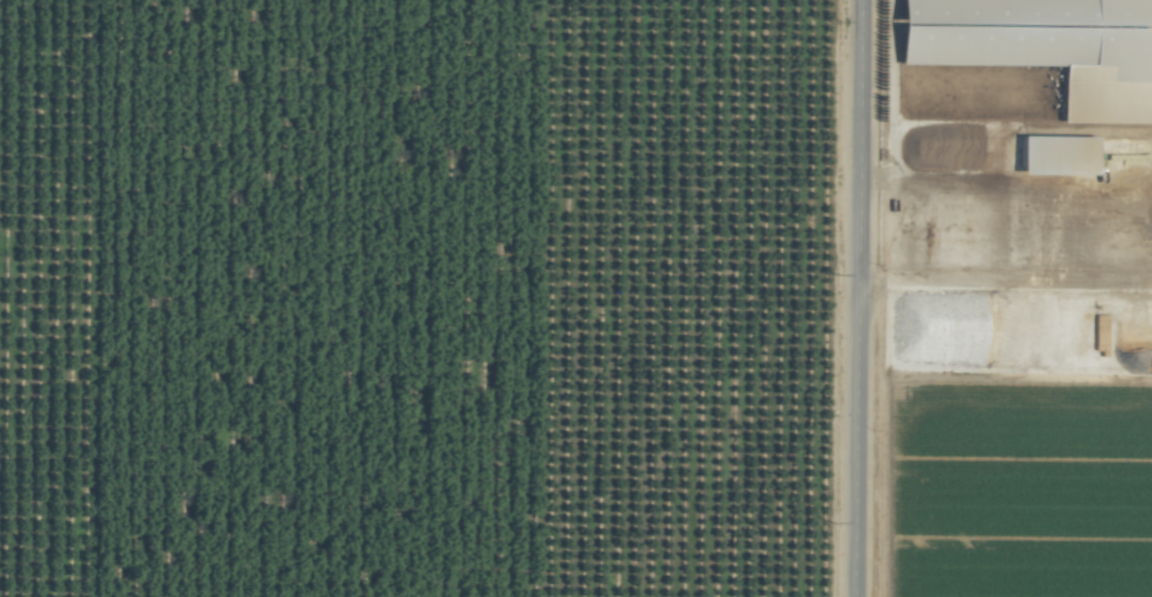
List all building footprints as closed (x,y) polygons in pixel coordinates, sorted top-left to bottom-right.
[(895,65),(968,65),(982,56),(987,63),(997,63),(997,54),(1003,51),(995,39),(1002,39),(1008,35),(1012,41),(1022,41),(1007,51),(1026,51),(1029,49),(1037,61),(1044,61),(1044,52),(1051,62),(1056,58),(1059,64),(1059,123),(1151,124),(1151,1),(1151,0),(895,0),(895,65)]
